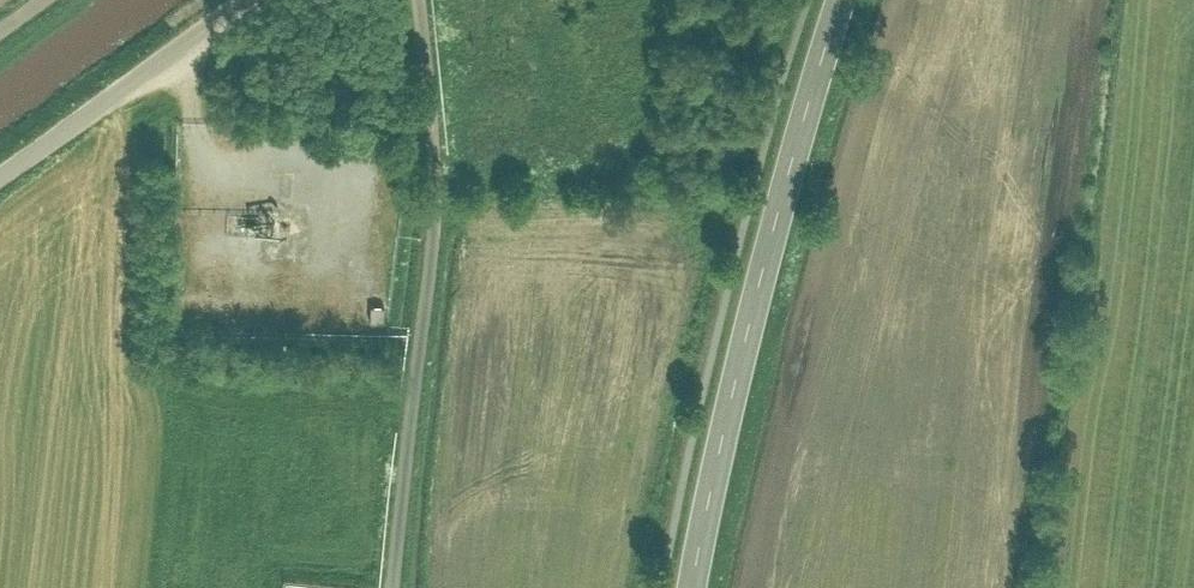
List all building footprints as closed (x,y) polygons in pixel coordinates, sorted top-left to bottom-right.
[(364,329),(383,331),(387,297),(368,295),(364,329)]
